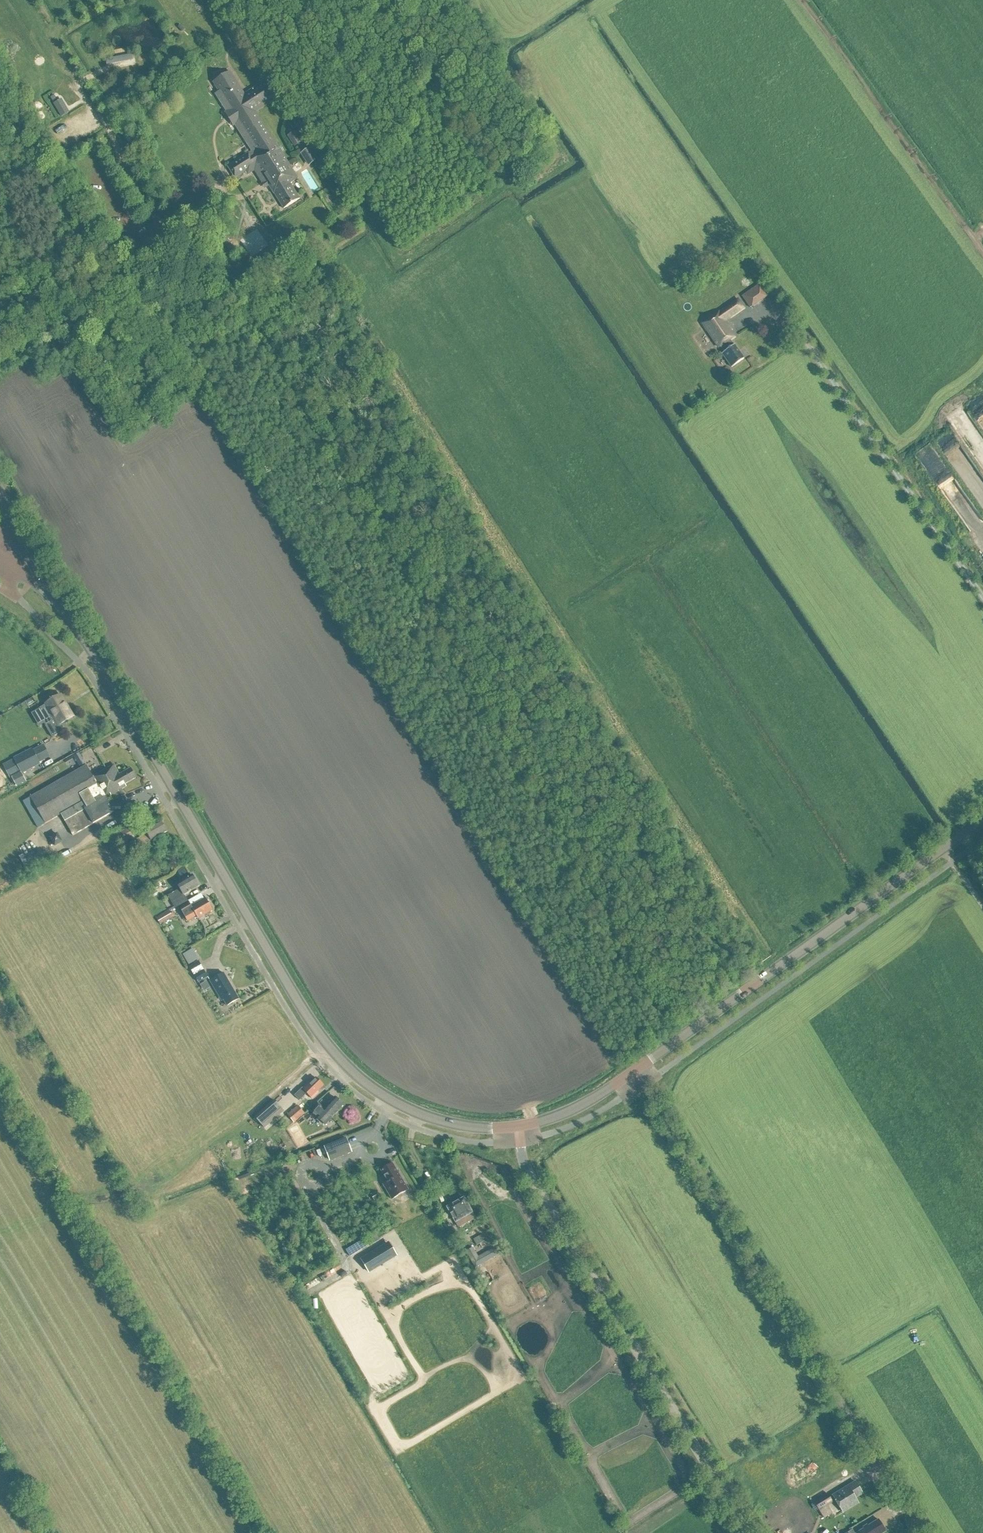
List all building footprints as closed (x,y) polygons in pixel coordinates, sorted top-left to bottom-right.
[(237,36),(233,39),(239,48),(243,45),(237,36)] [(244,93),(230,72),(213,82),(258,154),(252,158),(249,153),(228,167),(235,178),(256,165),(266,181),(269,186),(274,194),(284,209),(300,199),(290,183),(297,179),(276,144),(256,112),(275,100),(262,81),(244,93)] [(53,104),(61,117),(69,112),(61,99),(53,104)] [(303,141),(297,130),(287,135),(293,147),(303,141)] [(300,154),(308,166),(318,160),(310,148),(300,154)] [(232,255),(236,251),(227,237),(222,241),(232,255)] [(742,296),(750,308),(768,296),(759,284),(742,296)] [(733,346),(729,341),(733,338),(729,332),(731,330),(725,321),(743,309),(736,299),(701,323),(718,348),(721,346),(724,352),(734,366),(744,359),(734,345),(733,346)] [(58,355),(62,352),(56,343),(51,346),(58,355)] [(976,426),(973,418),(956,424),(959,433),(976,426)] [(73,717),(60,695),(38,709),(46,722),(44,723),(52,738),(63,731),(60,725),(73,717)] [(50,757),(44,744),(33,750),(32,748),(13,758),(21,775),(41,765),(40,763),(50,757)] [(86,765),(24,800),(39,826),(61,814),(73,835),(113,812),(104,796),(110,793),(111,796),(126,787),(125,784),(136,778),(130,769),(120,775),(114,764),(92,777),(86,765)] [(167,832),(161,821),(153,826),(151,823),(143,827),(147,834),(132,842),(137,850),(152,841),(167,832)] [(121,844),(133,837),(128,828),(116,835),(121,844)] [(55,846),(61,842),(57,835),(51,838),(55,846)] [(184,895),(199,886),(192,875),(177,884),(180,889),(168,896),(175,908),(188,901),(184,895)] [(212,910),(206,899),(192,907),(189,903),(180,908),(188,922),(196,916),(198,919),(199,918),(199,919),(204,916),(204,915),(212,910)] [(160,925),(173,917),(169,911),(157,918),(160,925)] [(199,945),(183,955),(198,981),(207,975),(204,969),(211,965),(199,945)] [(227,1006),(239,999),(223,973),(210,981),(222,1001),(223,1000),(227,1006)] [(208,980),(202,983),(206,990),(212,986),(208,980)] [(302,1089),(294,1096),(299,1101),(307,1094),(312,1099),(318,1093),(317,1092),(323,1086),(316,1078),(309,1084),(308,1083),(302,1089)] [(344,1105),(335,1097),(324,1109),(318,1103),(310,1111),(326,1125),(344,1105)] [(264,1129),(284,1111),(274,1100),(254,1117),(264,1129)] [(294,1123),(304,1114),(298,1106),(287,1115),(294,1123)] [(352,1152),(346,1138),(324,1146),(329,1161),(352,1152)] [(409,1190),(392,1163),(380,1170),(387,1182),(382,1184),(391,1200),(409,1190)] [(472,1213),(464,1198),(453,1204),(452,1203),(448,1205),(449,1206),(447,1207),(455,1222),(459,1227),(475,1218),(472,1213)] [(370,1244),(382,1240),(379,1234),(368,1238),(370,1244)] [(478,1244),(486,1240),(484,1234),(475,1238),(478,1244)] [(398,1256),(389,1242),(360,1259),(369,1273),(398,1256)] [(473,1248),(466,1252),(475,1268),(496,1257),(492,1249),(478,1256),(473,1248)] [(862,1494),(855,1482),(833,1496),(843,1513),(858,1504),(855,1498),(862,1494)] [(819,1511),(833,1503),(828,1493),(814,1502),(819,1511)] [(810,1513),(807,1508),(800,1512),(803,1517),(810,1513)] [(885,1531),(878,1520),(858,1532),(859,1532),(857,1532),(882,1532),(885,1531)]
